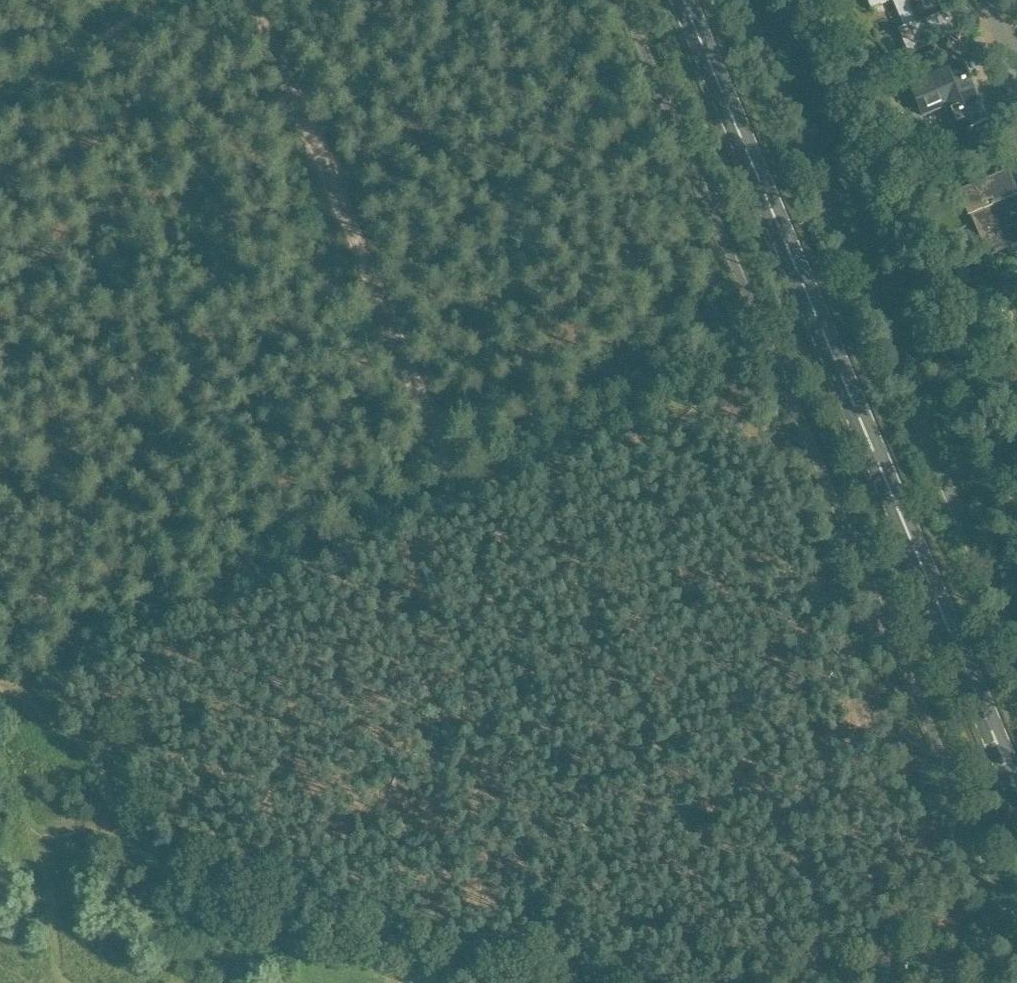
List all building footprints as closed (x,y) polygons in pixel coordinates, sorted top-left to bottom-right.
[(871,9),(892,0),(867,0),(871,9)] [(938,41),(928,18),(942,12),(937,0),(907,0),(916,20),(898,28),(909,54),(919,49),(938,41)] [(963,62),(945,69),(909,84),(923,116),(944,107),(955,134),(988,120),(963,62)] [(873,80),(867,82),(873,96),(879,94),(873,80)] [(1012,197),(1016,195),(1016,189),(1009,170),(990,178),(959,191),(969,215),(973,213),(990,254),(1007,247),(1011,254),(1012,254),(1008,246),(1016,243),(1016,209),(1016,207),(1012,209),(1008,199),(1012,197)]
